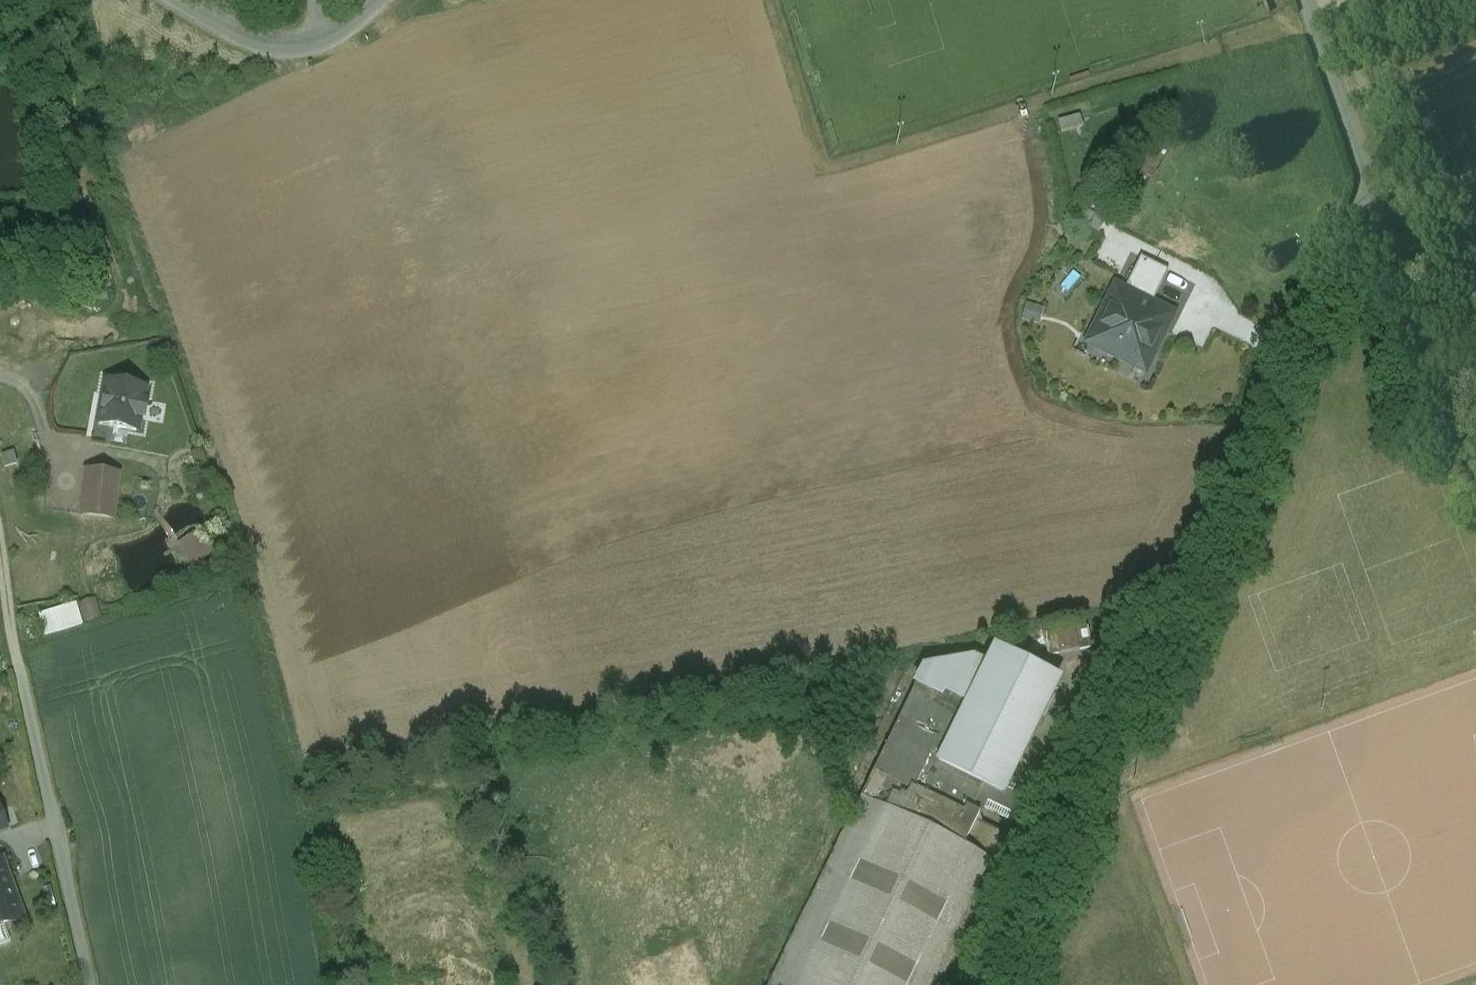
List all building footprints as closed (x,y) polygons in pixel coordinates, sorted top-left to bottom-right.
[(1104,223),(1084,210),(1078,221),(1097,234),(1104,223)] [(1140,258),(1123,292),(1151,305),(1168,272),(1140,258)] [(1151,305),(1123,292),(1121,297),(1113,293),(1090,339),(1099,343),(1096,349),(1135,368),(1138,363),(1147,367),(1170,321),(1149,310),(1151,305)] [(148,390),(105,383),(98,427),(141,434),(148,390)] [(116,476),(87,472),(82,515),(111,519),(116,476)] [(183,542),(196,567),(222,553),(209,529),(183,542)] [(84,603),(90,621),(104,616),(97,598),(84,603)] [(82,602),(42,615),(49,636),(89,623),(82,602)] [(986,667),(972,660),(922,670),(915,685),(873,773),(909,791),(910,789),(962,815),(965,810),(979,816),(983,808),(991,791),(1001,796),(1001,793),(1005,784),(1014,767),(1016,765),(1016,763),(1027,740),(1029,739),(1028,736),(1039,714),(1042,713),(1041,710),(1054,684),(1057,683),(1056,682),(994,650),(986,667)] [(962,815),(910,789),(909,791),(873,773),(872,773),(860,798),(997,867),(1010,839),(976,822),(979,816),(965,810),(962,815)] [(1026,794),(1005,784),(1001,793),(1001,796),(991,791),(983,808),(1012,822),(1020,819),(1029,802),(1026,794)] [(860,798),(849,821),(851,822),(841,841),(840,840),(828,864),(830,865),(820,884),(819,884),(807,907),(809,908),(799,928),(798,927),(786,951),(788,951),(778,971),(777,970),(769,984),(938,984),(943,974),(944,975),(956,951),(954,950),(964,931),(965,932),(977,908),(975,907),(985,888),(986,888),(997,867),(860,798)] [(0,863),(0,892),(12,888),(3,862),(0,863)] [(0,892),(0,927),(23,920),(12,888),(0,892)]
